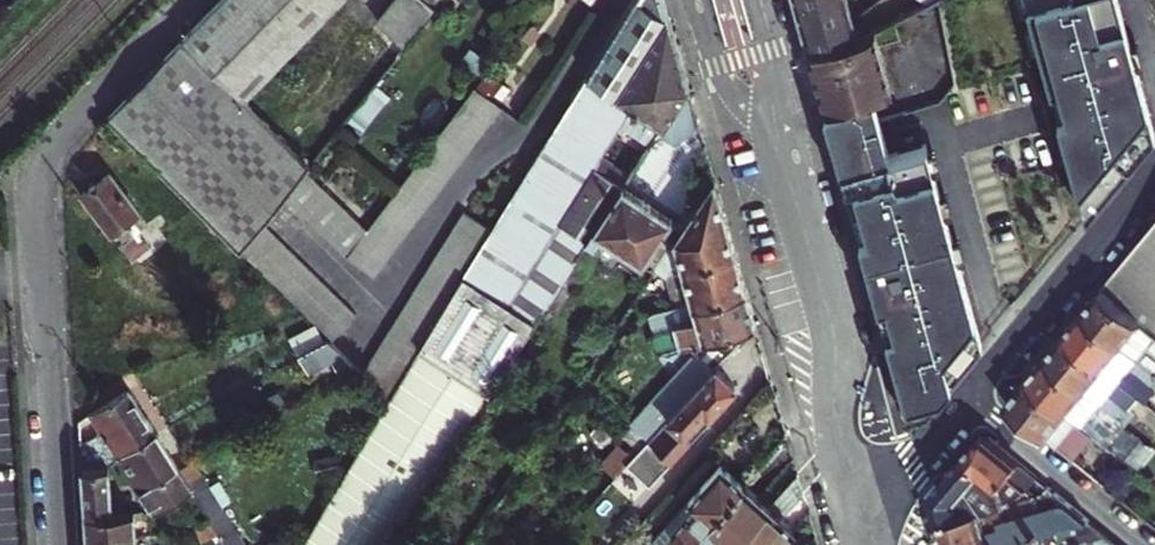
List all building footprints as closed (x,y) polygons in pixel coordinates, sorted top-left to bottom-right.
[(311,167),(244,99),(323,18),(341,0),(223,0),(217,6),(111,119),(135,143),(246,250),(265,226),(286,199),(286,198),(307,172),(311,167)] [(635,106),(639,108),(651,88),(633,77),(669,17),(664,0),(633,0),(546,143),(389,402),(302,544),(391,544),(555,293),(576,261),(587,244),(621,191),(624,187),(614,181),(618,175),(612,171),(615,165),(603,158),(635,106)] [(437,9),(427,0),(391,0),(375,20),(408,46),(437,9)] [(444,0),(427,0),(437,9),(444,0)] [(802,34),(854,19),(849,0),(793,0),(795,9),(802,34)] [(1030,12),(1027,0),(1018,0),(1022,14),(1030,12)] [(1030,12),(1040,46),(1045,64),(1052,88),(1060,86),(1067,112),(1059,114),(1088,213),(1154,132),(1135,64),(1130,44),(1117,0),(1027,0),(1030,12)] [(669,17),(633,77),(651,88),(639,108),(635,106),(603,158),(615,165),(612,171),(618,175),(614,181),(624,187),(655,139),(690,86),(679,51),(669,17)] [(854,19),(802,34),(808,53),(860,38),(857,29),(854,19)] [(808,53),(824,109),(826,108),(826,107),(872,95),(889,91),(891,88),(879,47),(900,41),(894,21),(860,38),(808,53)] [(1130,44),(1135,64),(1144,61),(1138,42),(1130,44)] [(1037,66),(1045,64),(1040,46),(1032,49),(1037,66)] [(510,88),(493,76),(485,87),(502,99),(510,88)] [(1060,86),(1052,88),(1059,114),(1067,112),(1060,86)] [(370,232),(350,260),(372,278),(501,108),(476,89),(370,232)] [(826,108),(824,109),(841,170),(898,376),(905,402),(912,427),(982,342),(958,257),(952,238),(945,211),(940,193),(933,167),(928,148),(926,144),(898,152),(889,155),(879,117),(872,95),(826,107),(826,108)] [(117,150),(135,143),(111,119),(99,133),(117,150)] [(935,146),(928,148),(933,167),(940,165),(935,146)] [(145,226),(138,215),(141,213),(109,170),(78,193),(110,236),(114,233),(122,244),(121,244),(132,260),(148,248),(143,239),(151,233),(145,226)] [(350,260),(370,232),(307,172),(286,198),(286,199),(350,260)] [(702,223),(725,217),(720,198),(714,179),(680,229),(675,237),(676,243),(698,237),(696,229),(702,223)] [(675,237),(680,229),(651,210),(621,191),(587,244),(593,248),(601,236),(651,272),(675,237)] [(948,191),(940,193),(945,211),(952,209),(948,191)] [(362,375),(388,400),(419,350),(418,349),(462,276),(491,230),(477,221),(463,212),(362,375)] [(676,243),(683,268),(735,253),(730,235),(725,217),(702,223),(696,229),(698,237),(676,243)] [(330,339),(356,315),(265,226),(246,250),(244,253),(307,316),(314,323),(315,324),(330,339)] [(1146,237),(1102,291),(1154,334),(1154,227),(1146,237)] [(960,236),(952,238),(958,257),(965,255),(960,236)] [(151,252),(148,248),(132,260),(135,264),(151,252)] [(735,253),(683,268),(692,303),(693,306),(745,291),(740,272),(735,253)] [(576,261),(555,293),(565,300),(586,267),(576,261)] [(1082,313),(1154,374),(1154,334),(1102,291),(1101,290),(1092,302),(1082,313)] [(750,309),(745,291),(693,306),(692,303),(667,311),(666,308),(649,315),(660,356),(687,348),(696,356),(714,372),(717,368),(755,328),(750,309)] [(1064,335),(1139,398),(1146,404),(1154,393),(1154,374),(1082,313),(1073,324),(1064,335)] [(330,342),(314,324),(288,338),(298,353),(322,340),(326,344),(330,342)] [(1054,347),(1045,358),(1127,425),(1135,416),(1129,411),(1139,398),(1064,335),(1054,347)] [(297,353),(300,357),(309,373),(331,361),(337,374),(354,367),(330,342),(326,344),(322,340),(298,353),(297,353)] [(647,441),(714,372),(696,356),(630,425),(647,441)] [(1033,372),(1026,380),(1083,427),(1093,415),(1118,436),(1127,425),(1045,358),(1036,369),(1033,372)] [(714,372),(647,441),(627,464),(650,485),(671,463),(671,458),(684,444),(689,445),(710,422),(712,414),(737,387),(727,377),(717,368),(714,372)] [(1016,392),(1006,404),(1074,461),(1095,437),(1083,427),(1026,380),(1016,392)] [(115,461),(118,459),(156,433),(128,388),(78,422),(79,444),(80,467),(109,465),(115,461)] [(1083,427),(1095,437),(1108,448),(1118,436),(1093,415),(1083,427)] [(118,459),(138,493),(177,468),(167,450),(156,433),(118,459)] [(1151,445),(1136,433),(1128,442),(1144,454),(1151,445)] [(972,447),(964,457),(990,479),(998,469),(1022,490),(1043,494),(1049,488),(980,438),(972,447)] [(336,452),(313,458),(317,477),(341,471),(336,452)] [(939,523),(1043,494),(1022,490),(998,469),(990,479),(964,457),(948,476),(931,496),(939,523)] [(223,508),(193,459),(177,468),(138,493),(152,515),(190,492),(206,516),(216,531),(225,544),(246,544),(223,508)] [(745,482),(735,473),(720,459),(687,493),(689,495),(651,538),(658,544),(689,544),(694,540),(745,482)] [(131,505),(112,506),(109,465),(80,467),(81,491),(83,514),(131,511),(131,505)] [(770,504),(735,544),(779,544),(796,527),(783,516),(802,496),(796,475),(770,504)] [(694,540),(693,544),(735,544),(770,504),(758,493),(745,482),(694,540)] [(945,544),(1006,544),(1037,536),(1090,521),(1049,488),(1043,494),(939,523),(944,542),(945,544)] [(85,540),(136,537),(134,519),(142,518),(141,511),(131,511),(83,514),(84,527),(85,540)] [(197,522),(196,522),(205,537),(216,531),(206,516),(197,522)] [(1037,536),(1006,544),(1039,544),(1037,536)] [(136,537),(85,540),(85,544),(136,544),(136,537)]
